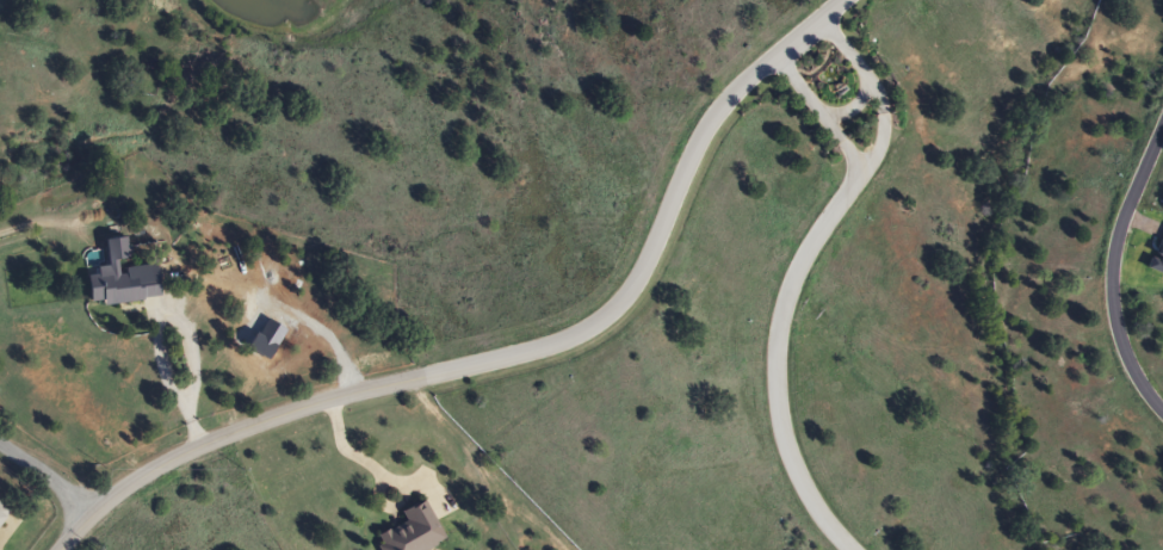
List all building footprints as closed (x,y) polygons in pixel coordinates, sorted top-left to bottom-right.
[(155,271),(117,276),(115,260),(125,258),(122,237),(101,240),(105,271),(83,274),(87,307),(159,298),(155,271)] [(380,549),(426,549),(441,542),(419,502),(401,513),(405,520),(373,537),(380,549)]
